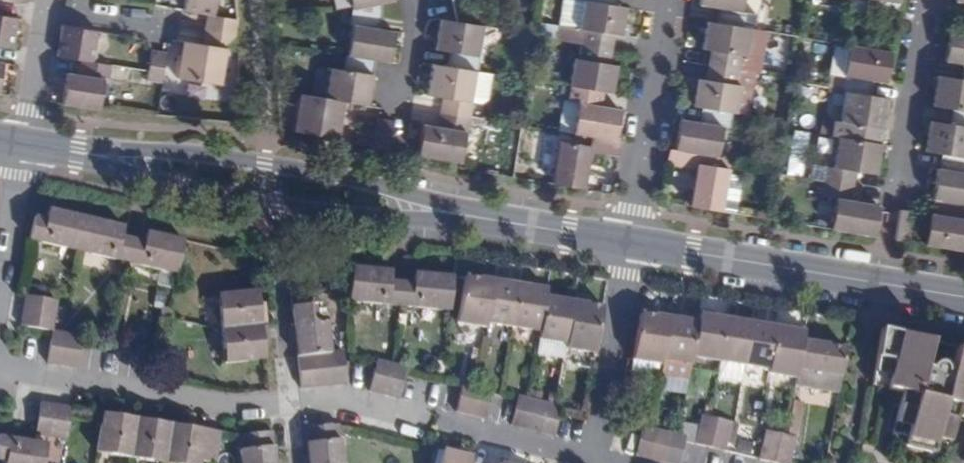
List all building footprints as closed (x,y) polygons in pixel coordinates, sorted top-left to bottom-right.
[(207,14),(215,16),(218,0),(185,0),(183,10),(207,14)] [(380,3),(394,0),(350,0),(352,9),(380,3)] [(618,7),(586,1),(577,0),(565,0),(559,41),(581,44),(613,49),(615,36),(622,37),(627,8),(618,7)] [(698,5),(718,9),(716,23),(746,28),(749,14),(740,13),(742,0),(699,0),(698,5)] [(855,0),(852,0),(850,13),(896,20),(898,4),(873,0),(868,0),(868,3),(855,0)] [(345,55),(375,60),(389,62),(394,32),(379,30),(381,15),(380,3),(352,9),(345,55)] [(207,14),(205,29),(235,34),(237,19),(215,16),(207,14)] [(14,49),(19,19),(0,15),(0,47),(14,49)] [(479,57),(484,26),(439,19),(436,36),(434,51),(450,53),(447,67),(474,71),(478,72),(481,57),(479,57)] [(716,23),(707,21),(702,51),(710,52),(708,65),(739,70),(741,57),(746,58),(751,28),(746,28),(716,23)] [(95,62),(100,32),(62,26),(59,43),(57,56),(81,60),(95,62)] [(235,34),(205,29),(202,44),(227,48),(232,49),(235,34)] [(950,31),(944,61),(963,64),(963,34),(950,31)] [(227,48),(202,44),(183,41),(177,78),(221,86),(227,48)] [(613,49),(581,44),(578,59),(573,58),(569,86),(573,87),(604,92),(612,93),(617,66),(610,64),(613,49)] [(885,83),(891,52),(848,45),(844,68),(843,77),(840,91),(846,91),(872,95),(874,82),(885,83)] [(162,83),(166,53),(151,50),(147,80),(162,83)] [(344,102),(367,105),(371,85),(375,60),(345,55),(343,71),(330,69),(325,99),(344,102)] [(113,65),(95,62),(81,60),(78,74),(66,73),(61,104),(98,110),(103,79),(110,80),(113,65)] [(474,71),(447,67),(431,64),(426,95),(442,98),(439,112),(471,117),(473,103),(469,102),(474,71)] [(932,106),(953,109),(963,111),(963,64),(961,79),(937,75),(932,106)] [(739,70),(708,65),(706,80),(698,79),(693,107),(702,108),(731,113),(737,113),(742,86),(737,85),(739,70)] [(478,72),(474,71),(469,102),(473,103),(483,105),(488,99),(492,74),(478,72)] [(840,91),(843,77),(832,75),(829,89),(840,91)] [(590,136),(616,140),(621,111),(601,107),(604,92),(573,87),(571,103),(577,104),(573,133),(590,136)] [(884,130),(889,98),(872,95),(846,91),(841,123),(834,122),(832,136),(836,137),(862,141),(865,126),(884,130)] [(338,139),(344,102),(325,99),(300,94),(294,132),(306,133),(338,139)] [(681,119),(676,150),(718,157),(723,127),(728,128),(731,113),(702,108),(699,123),(681,119)] [(925,152),(942,154),(963,158),(963,111),(953,109),(951,125),(930,122),(925,152)] [(471,117),(439,112),(437,128),(422,125),(417,155),(460,163),(465,133),(468,133),(471,117)] [(373,148),(388,151),(393,121),(378,118),(373,148)] [(824,120),(821,134),(832,136),(834,122),(824,120)] [(590,154),(618,158),(621,141),(616,140),(590,136),(588,148),(558,143),(551,184),(585,189),(590,154)] [(824,181),(855,186),(857,173),(877,176),(882,144),(862,141),(836,137),(831,168),(826,167),(824,181)] [(676,150),(668,149),(666,166),(695,171),(689,206),(723,212),(728,179),(732,159),(718,157),(676,150)] [(932,199),(963,204),(963,158),(942,154),(939,169),(937,169),(932,199)] [(743,182),(728,179),(723,212),(738,214),(743,182)] [(831,230),(873,236),(876,218),(878,205),(853,201),(855,186),(824,181),(821,198),(836,200),(831,230)] [(78,251),(86,217),(49,209),(46,219),(35,216),(30,240),(78,251)] [(910,242),(916,212),(899,210),(894,240),(910,242)] [(963,251),(963,220),(929,215),(924,245),(963,251)] [(78,251),(127,262),(133,239),(122,236),(124,226),(86,217),(78,251)] [(176,274),(184,240),(146,232),(144,242),(133,239),(127,262),(176,274)] [(391,270),(352,266),(349,300),(399,305),(401,282),(390,281),(391,270)] [(413,283),(401,282),(399,305),(449,310),(452,276),(414,272),(413,283)] [(494,281),(460,275),(460,277),(452,323),(486,329),(487,325),(494,281)] [(487,325),(511,328),(518,285),(494,281),(487,325)] [(518,285),(511,328),(539,333),(545,297),(546,289),(518,285)] [(217,294),(221,329),(261,325),(259,302),(257,289),(217,294)] [(25,295),(23,311),(55,316),(57,301),(25,295)] [(545,297),(539,333),(538,341),(566,346),(573,302),(545,297)] [(261,325),(263,347),(271,346),(266,301),(259,302),(261,325)] [(603,307),(573,302),(566,346),(565,350),(595,355),(603,307)] [(310,304),(292,305),(294,327),(295,343),(297,356),(312,354),(327,353),(331,352),(327,322),(317,323),(311,319),(310,304)] [(20,326),(52,331),(55,316),(23,311),(20,326)] [(640,313),(633,359),(662,364),(663,361),(670,318),(640,313)] [(699,314),(698,322),(692,357),(720,362),(727,319),(699,314)] [(698,322),(670,318),(663,361),(691,366),(692,357),(698,322)] [(751,323),(727,319),(720,362),(717,379),(742,383),(744,366),(751,323)] [(776,327),(751,323),(744,366),(768,370),(776,327)] [(225,364),(265,360),(263,347),(261,325),(221,329),(225,364)] [(287,344),(295,343),(294,327),(286,328),(287,344)] [(805,332),(776,327),(768,370),(768,374),(797,379),(804,341),(805,332)] [(881,329),(872,385),(902,392),(891,436),(905,440),(935,447),(949,450),(960,407),(963,408),(963,349),(957,347),(950,374),(946,373),(945,368),(944,365),(941,364),(938,364),(938,363),(933,364),(931,366),(930,369),(925,367),(931,341),(881,329)] [(67,333),(52,331),(47,363),(62,366),(67,333)] [(67,333),(62,366),(78,368),(83,336),(67,333)] [(846,348),(804,341),(797,379),(796,386),(838,393),(846,348)] [(327,353),(312,354),(316,387),(330,385),(327,353)] [(312,354),(297,356),(300,388),(316,387),(312,354)] [(377,360),(369,391),(384,395),(392,363),(377,360)] [(691,366),(663,361),(662,364),(661,375),(689,380),(691,366)] [(392,363),(384,395),(399,399),(407,367),(392,363)] [(463,382),(455,412),(470,416),(477,385),(463,382)] [(485,419),(492,389),(477,385),(470,416),(485,419)] [(518,396),(511,425),(526,429),(533,400),(518,396)] [(547,403),(533,400),(526,429),(540,432),(547,403)] [(41,403),(36,434),(50,437),(56,405),(41,403)] [(562,407),(547,403),(540,432),(555,436),(562,407)] [(66,440),(71,408),(56,405),(50,437),(66,440)] [(97,453),(131,459),(138,418),(112,414),(103,413),(97,453)] [(717,419),(702,415),(696,444),(710,448),(717,419)] [(157,462),(165,462),(172,424),(138,418),(131,459),(157,462)] [(732,422),(717,419),(710,448),(725,451),(732,422)] [(205,462),(216,462),(221,432),(188,427),(172,424),(165,462),(202,462),(205,462)] [(338,425),(305,428),(308,455),(308,462),(342,462),(338,425)] [(650,459),(657,430),(642,426),(635,456),(650,459)] [(671,433),(657,430),(650,459),(664,462),(671,433)] [(759,459),(772,462),(774,462),(781,434),(765,431),(759,459)] [(239,435),(242,462),(276,462),(275,460),(272,432),(239,435)] [(671,433),(664,462),(665,462),(680,462),(686,437),(671,433)] [(788,436),(781,434),(774,462),(789,462),(795,438),(788,436)] [(46,444),(34,442),(10,438),(0,436),(0,461),(5,462),(43,462),(46,444)] [(935,447),(905,440),(904,447),(934,454),(935,447)] [(472,458),(450,452),(440,449),(437,462),(471,462),(472,458)]
